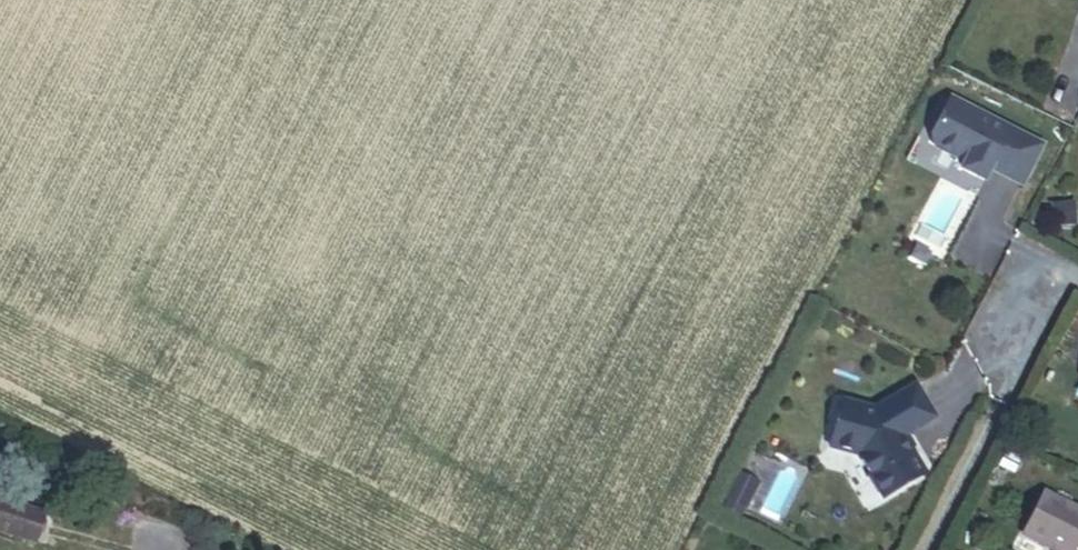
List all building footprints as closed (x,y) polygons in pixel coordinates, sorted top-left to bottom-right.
[(1041,146),(952,99),(932,138),(935,147),(965,163),(961,169),(984,181),(990,169),(1021,185),(1041,146)] [(931,254),(916,246),(910,258),(925,265),(931,254)] [(828,452),(856,459),(882,502),(923,477),(909,453),(906,455),(898,441),(903,438),(932,420),(913,388),(872,414),(839,406),(828,452)] [(898,441),(906,455),(909,453),(911,452),(903,438),(898,441)] [(735,481),(723,506),(742,515),(754,490),(735,481)] [(1045,493),(1024,535),(1053,549),(1077,549),(1077,510),(1045,493)] [(57,522),(6,506),(0,525),(0,535),(45,549),(48,549),(57,522)]
